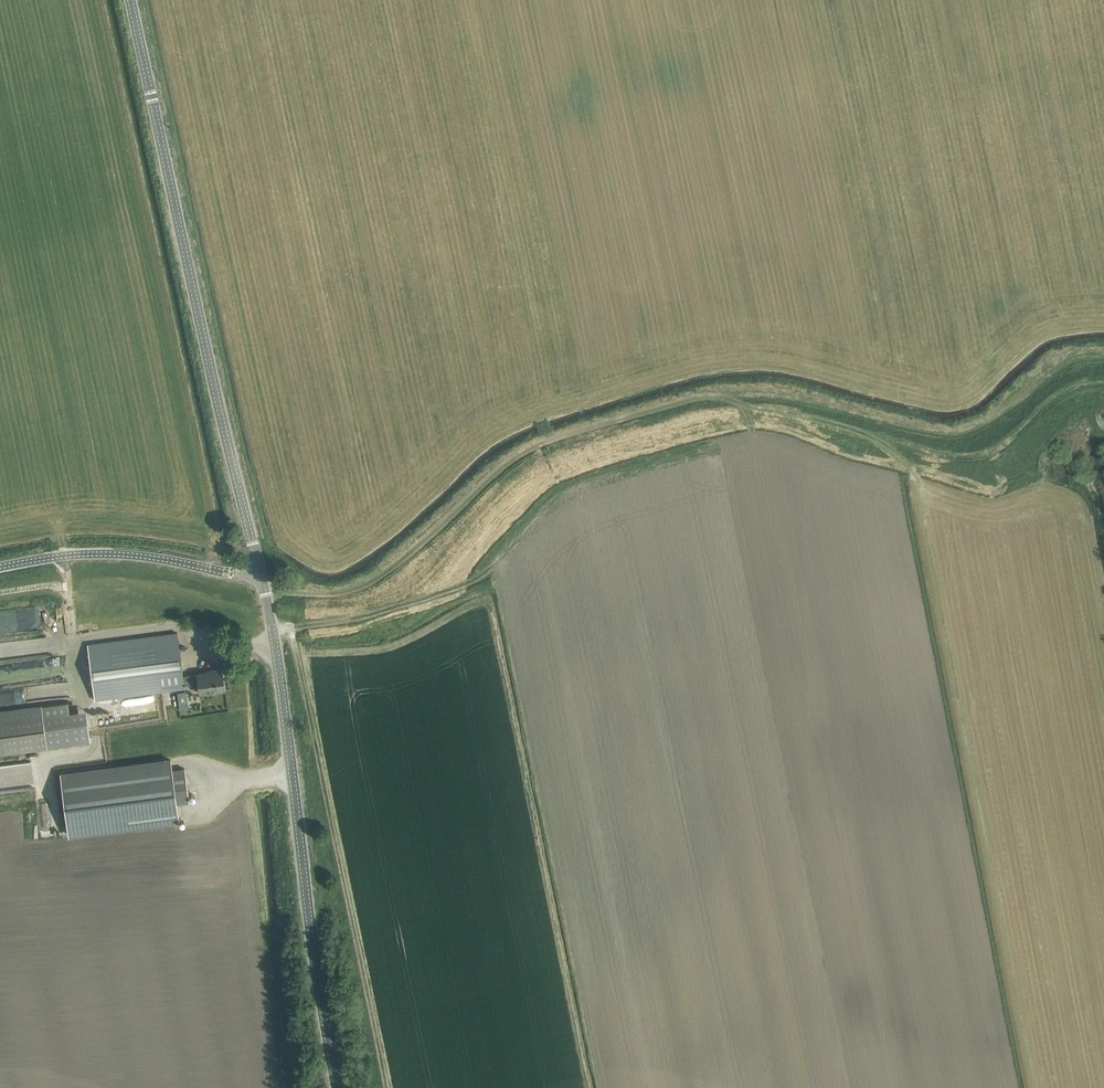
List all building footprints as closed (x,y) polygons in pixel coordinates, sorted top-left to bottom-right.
[(88,644),(95,700),(185,689),(185,685),(198,683),(199,693),(225,690),(222,669),(197,673),(197,674),(183,676),(178,633),(88,644)] [(90,742),(86,712),(69,714),(67,702),(42,706),(0,711),(0,754),(90,742)] [(171,759),(61,774),(69,835),(179,820),(177,804),(189,802),(185,768),(172,770),(171,759)]
